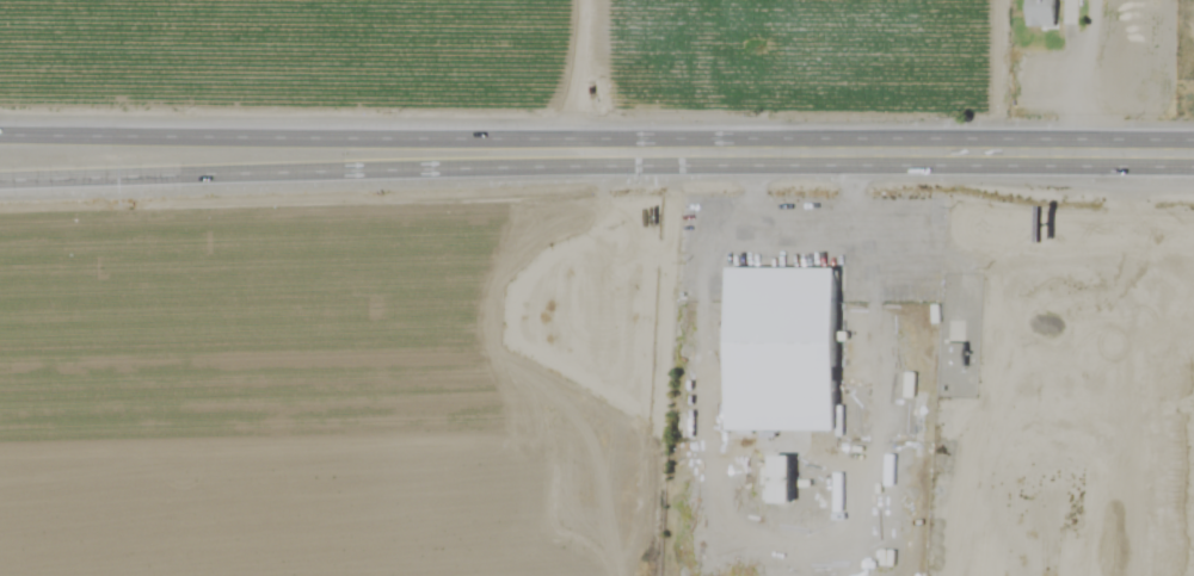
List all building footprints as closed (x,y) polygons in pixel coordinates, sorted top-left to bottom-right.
[(1025,27),(1053,27),(1053,0),(1025,0),(1025,27)] [(732,433),(732,270),(850,268),(850,432),(732,433)] [(928,408),(919,408),(919,434),(928,434),(928,408)]
